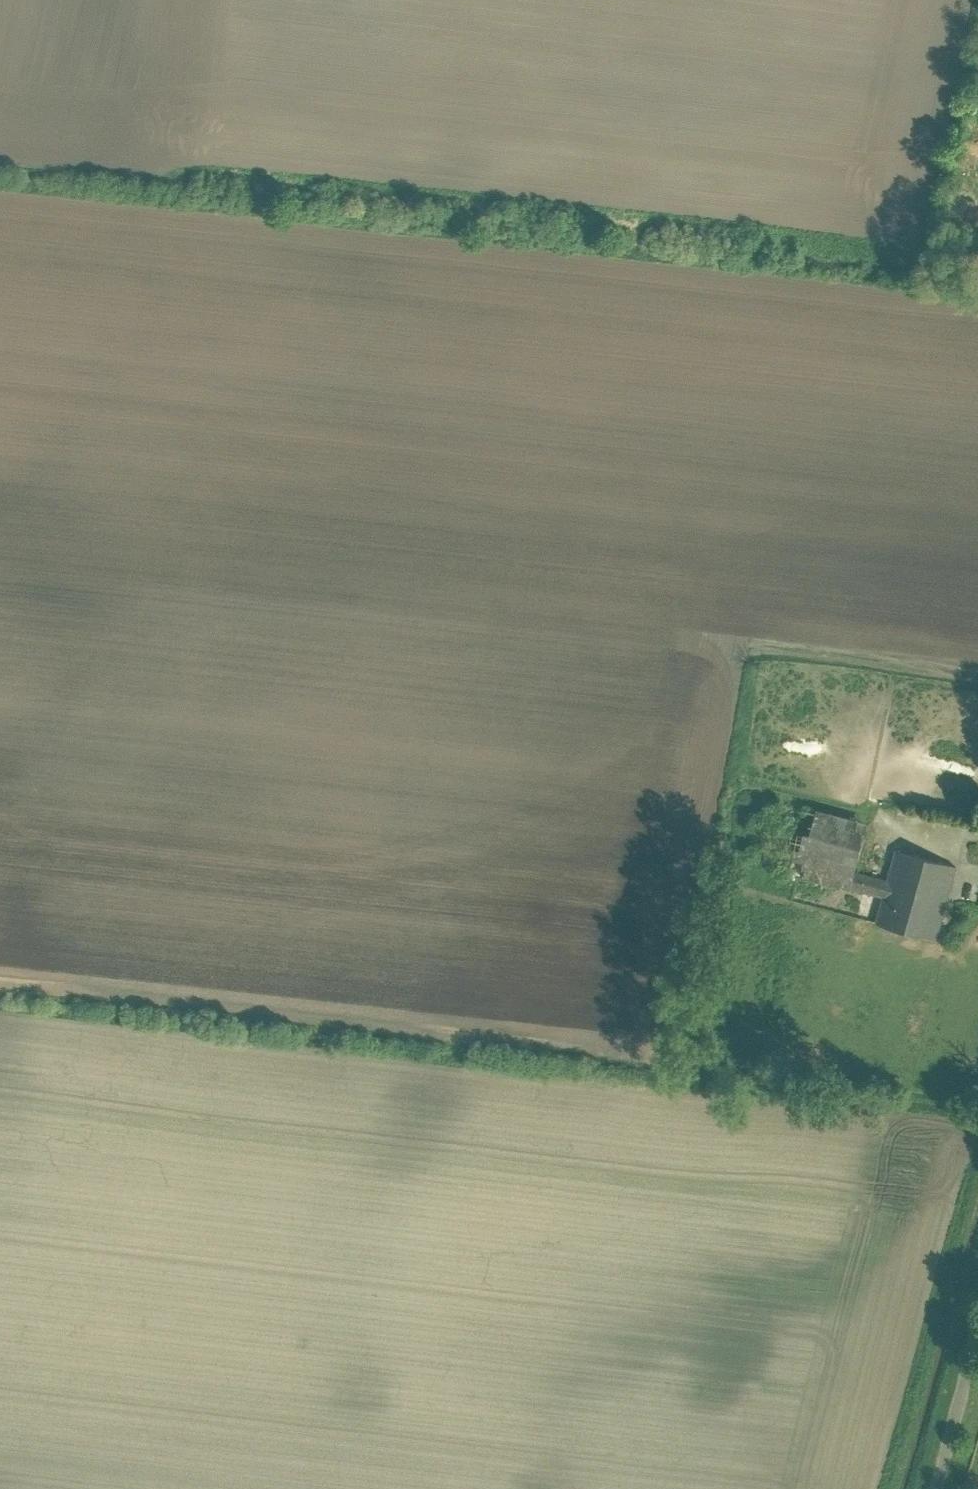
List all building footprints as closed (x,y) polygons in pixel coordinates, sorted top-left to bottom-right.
[(810,806),(793,876),(882,898),(876,920),(941,937),(959,866),(900,851),(893,877),(857,868),(869,821),(810,806)]
